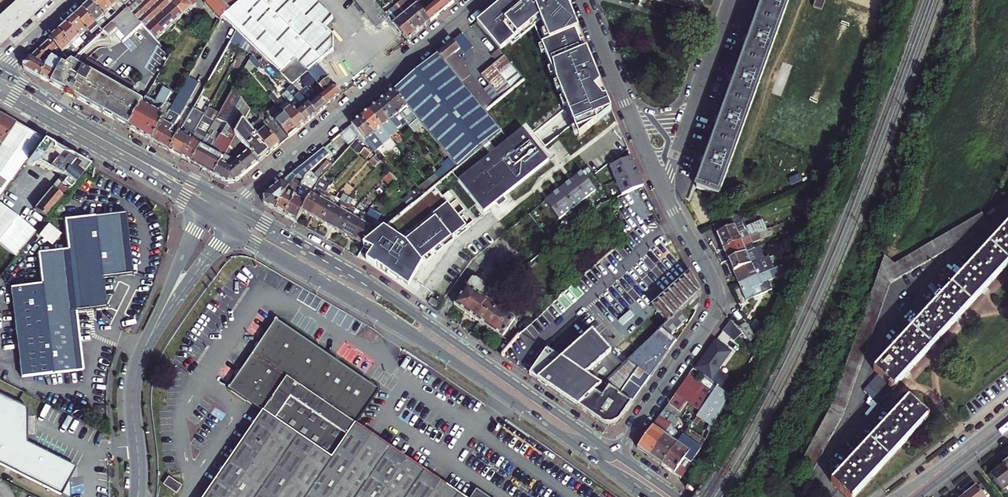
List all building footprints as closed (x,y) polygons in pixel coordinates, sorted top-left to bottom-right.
[(48,0),(30,0),(0,28),(0,45),(48,0)] [(30,0),(13,0),(0,12),(0,28),(30,0)] [(111,8),(104,0),(91,0),(90,1),(103,15),(110,22),(114,19),(118,15),(111,8)] [(119,0),(104,0),(111,8),(118,15),(122,12),(126,8),(119,0)] [(155,39),(182,15),(168,0),(119,0),(126,8),(140,23),(142,25),(155,39)] [(182,15),(184,13),(196,1),(195,0),(168,0),(182,15)] [(220,20),(222,18),(239,3),(237,0),(203,0),(220,20)] [(313,0),(237,0),(239,3),(222,18),(236,31),(245,40),(254,49),(263,57),(293,85),(302,78),(309,72),(318,65),(334,51),(336,45),(337,40),(328,29),(335,23),(313,0)] [(375,27),(388,17),(384,13),(374,0),(354,0),(375,27)] [(422,26),(401,0),(399,0),(392,5),(393,6),(414,33),(418,30),(422,26)] [(422,26),(426,23),(430,20),(414,0),(401,0),(422,26)] [(427,0),(414,0),(430,20),(437,14),(444,8),(438,0),(436,0),(431,5),(427,0)] [(444,8),(449,4),(454,1),(453,0),(438,0),(444,8)] [(499,50),(510,42),(512,44),(534,26),(578,136),(597,121),(595,116),(611,110),(605,97),(603,98),(594,88),(600,83),(597,77),(586,50),(582,51),(574,31),(578,30),(566,0),(502,0),(476,22),(499,50)] [(703,1),(699,0),(689,0),(687,5),(701,9),(703,1)] [(757,27),(742,71),(725,117),(710,160),(699,189),(721,197),(791,0),(767,0),(757,27)] [(827,0),(815,0),(813,6),(823,10),(827,0)] [(82,8),(95,23),(98,26),(100,28),(102,30),(104,29),(110,22),(103,15),(90,1),(87,4),(82,8)] [(384,13),(388,17),(406,39),(410,36),(414,33),(393,6),(384,13)] [(95,23),(82,8),(78,12),(74,16),(87,30),(92,25),(95,28),(98,26),(95,23)] [(117,30),(125,38),(140,23),(126,8),(122,12),(118,15),(114,19),(110,22),(104,29),(102,30),(109,37),(113,33),(117,30)] [(87,30),(74,16),(70,19),(66,23),(79,37),(80,38),(86,45),(89,42),(94,38),(90,33),(87,30)] [(80,38),(79,37),(66,23),(62,27),(58,30),(71,45),(76,51),(78,48),(80,51),(86,45),(80,38)] [(142,25),(140,23),(125,38),(127,39),(142,25)] [(60,50),(63,53),(71,45),(58,30),(54,34),(49,38),(57,47),(60,50)] [(117,30),(113,33),(121,41),(125,38),(117,30)] [(245,40),(236,31),(230,42),(241,49),(245,40)] [(44,62),(42,61),(57,47),(49,38),(23,62),(24,65),(24,68),(40,77),(46,66),(43,64),(44,62)] [(459,43),(455,39),(449,44),(437,54),(485,111),(494,104),(486,95),(455,57),(464,50),(459,43)] [(254,49),(245,40),(241,49),(251,55),(252,54),(254,49)] [(263,57),(254,49),(252,54),(258,61),(263,57)] [(45,80),(50,82),(61,64),(64,59),(66,60),(67,58),(63,53),(60,50),(50,60),(46,66),(40,77),(45,80)] [(95,108),(128,126),(143,99),(145,95),(147,92),(135,85),(97,64),(77,53),(69,61),(67,58),(66,60),(64,59),(61,64),(50,82),(95,108)] [(261,63),(258,61),(252,54),(251,55),(249,60),(253,64),(256,67),(261,63)] [(394,89),(423,125),(450,157),(457,166),(462,162),(474,152),(501,130),(485,111),(437,54),(413,73),(394,89)] [(522,81),(509,64),(504,56),(481,74),(493,89),(501,98),(520,82),(522,81)] [(253,64),(249,60),(245,66),(249,71),(253,64)] [(318,65),(309,72),(319,84),(326,92),(319,97),(326,105),(334,99),(340,93),(318,65)] [(163,145),(170,149),(177,137),(169,132),(198,80),(189,75),(172,104),(152,139),(163,145)] [(293,85),(297,90),(306,83),(302,78),(293,85)] [(319,84),(313,89),(315,91),(319,97),(326,92),(319,84)] [(163,87),(155,101),(145,95),(143,99),(128,126),(142,134),(152,139),(172,104),(167,101),(172,92),(163,87)] [(205,168),(213,173),(219,162),(235,134),(243,120),(250,108),(233,87),(218,114),(216,118),(226,123),(220,134),(217,139),(207,134),(192,161),(205,168)] [(306,87),(300,93),(302,96),(316,113),(322,109),(326,105),(319,97),(315,91),(312,93),(306,87)] [(415,132),(423,125),(394,89),(390,93),(385,96),(407,123),(415,132)] [(501,98),(493,89),(486,95),(494,104),(501,98)] [(300,93),(297,90),(292,95),(311,118),(314,116),(316,113),(302,96),(300,93)] [(311,118),(292,95),(287,100),(291,106),(305,123),(308,120),(311,118)] [(407,123),(385,96),(381,100),(377,103),(399,130),(407,123)] [(273,101),(270,97),(266,100),(272,106),(275,104),(273,101)] [(273,101),(275,104),(283,113),(296,130),(301,126),(305,123),(291,106),(286,110),(276,98),(273,101)] [(390,137),(399,130),(377,103),(372,107),(369,110),(390,137)] [(187,159),(192,161),(207,134),(210,129),(216,118),(218,114),(208,108),(203,115),(181,155),(187,159)] [(177,137),(170,149),(177,153),(181,155),(203,115),(193,109),(177,137)] [(392,139),(390,137),(369,110),(364,114),(360,117),(384,146),(392,139)] [(283,113),(274,120),(275,121),(288,137),(292,133),(296,130),(283,113)] [(375,153),(384,146),(360,117),(356,121),(352,124),(360,134),(365,141),(375,153)] [(16,125),(11,122),(7,120),(0,130),(0,148),(16,125)] [(248,127),(243,120),(235,134),(249,151),(258,162),(264,157),(269,152),(248,127)] [(276,129),(273,132),(282,142),(285,140),(288,137),(275,121),(272,124),(276,129)] [(261,132),(253,123),(248,127),(269,152),(275,148),(279,144),(266,128),(261,132)] [(43,140),(16,125),(0,148),(0,199),(27,162),(43,140)] [(358,136),(350,126),(340,134),(350,146),(358,136)] [(522,127),(456,178),(482,210),(493,202),(496,206),(505,199),(502,195),(547,160),(522,127)] [(207,134),(217,139),(220,134),(210,129),(207,134)] [(51,147),(51,145),(50,144),(43,140),(27,162),(32,166),(35,165),(36,164),(50,172),(60,177),(75,159),(64,155),(60,154),(57,153),(54,152),(51,150),(52,148),(51,147)] [(309,172),(329,155),(323,147),(303,164),(309,172)] [(231,181),(234,181),(258,162),(249,151),(229,168),(219,162),(213,173),(217,175),(228,182),(231,181)] [(449,173),(457,166),(450,157),(441,164),(443,167),(449,173)] [(34,209),(45,217),(88,165),(82,162),(76,158),(75,159),(60,177),(42,200),(34,209)] [(631,158),(610,168),(623,196),(644,186),(641,179),(634,164),(631,158)] [(300,188),(299,191),(296,196),(285,216),(291,220),(296,222),(302,211),(315,188),(318,182),(332,166),(327,162),(313,177),(312,176),(305,191),(300,188)] [(440,180),(449,173),(443,167),(435,173),(440,180)] [(434,186),(440,180),(435,173),(427,180),(432,187),(434,186)] [(583,178),(545,206),(559,225),(597,197),(583,178)] [(432,187),(427,180),(418,187),(424,194),(432,187)] [(261,203),(276,211),(286,191),(288,188),(281,182),(262,198),(261,201),(261,203)] [(464,224),(434,186),(432,187),(424,194),(415,201),(385,226),(364,243),(362,245),(370,252),(363,260),(373,265),(374,264),(386,272),(385,273),(394,279),(395,278),(401,283),(406,287),(421,262),(419,260),(428,252),(447,237),(464,224)] [(415,201),(424,194),(418,187),(410,194),(415,201)] [(315,188),(302,211),(308,214),(312,217),(326,191),(323,189),(321,191),(315,188)] [(447,189),(441,194),(445,199),(450,194),(447,189)] [(281,214),(285,216),(296,196),(286,191),(276,211),(281,214)] [(328,192),(326,191),(312,217),(317,219),(322,222),(334,198),(327,195),(328,192)] [(343,200),(341,202),(334,198),(322,222),(327,225),(332,228),(346,201),(343,200)] [(337,231),(342,233),(355,210),(347,205),(348,203),(346,201),(332,228),(337,231)] [(55,217),(62,209),(58,205),(51,214),(55,217)] [(367,213),(352,239),(358,242),(362,245),(364,243),(385,226),(377,221),(381,214),(369,208),(367,213)] [(355,210),(342,233),(346,236),(352,239),(367,213),(364,211),(363,214),(355,210)] [(77,312),(88,311),(96,310),(102,309),(108,308),(104,278),(124,275),(135,274),(125,212),(64,220),(69,252),(38,256),(42,285),(11,289),(24,380),(85,371),(83,352),(77,312)] [(832,403),(810,445),(804,457),(806,462),(815,469),(848,404),(892,282),(991,224),(984,212),(893,265),(884,257),(832,403)] [(734,214),(712,223),(717,235),(723,247),(753,234),(749,225),(738,230),(735,223),(738,222),(734,214)] [(16,257),(20,251),(30,239),(0,215),(0,244),(16,257)] [(746,218),(738,222),(735,223),(738,230),(749,225),(746,218)] [(885,397),(1007,263),(1007,225),(876,368),(881,373),(871,384),(885,397)] [(725,253),(729,260),(754,248),(755,248),(752,241),(759,238),(756,232),(753,234),(723,247),(725,253)] [(593,257),(599,263),(616,248),(611,242),(593,257)] [(534,262),(522,247),(502,263),(483,286),(482,282),(477,278),(471,279),(455,303),(467,312),(480,321),(487,311),(479,306),(484,298),(486,300),(490,294),(494,298),(497,294),(503,287),(495,282),(497,279),(499,281),(516,264),(522,271),(534,262)] [(754,248),(729,260),(731,266),(733,271),(760,260),(754,248)] [(736,277),(739,283),(758,275),(755,269),(767,264),(764,258),(760,260),(733,271),(736,277)] [(786,270),(783,264),(770,270),(773,276),(786,270)] [(758,275),(739,283),(745,296),(746,300),(762,293),(763,289),(761,284),(763,283),(762,281),(773,276),(770,270),(758,275)] [(689,303),(701,292),(689,272),(652,306),(654,308),(652,310),(666,325),(685,307),(689,303)] [(698,305),(700,299),(701,292),(689,303),(696,309),(698,305)] [(487,311),(480,321),(491,329),(503,337),(516,319),(517,318),(508,312),(513,306),(497,294),(494,298),(490,294),(486,300),(484,298),(479,306),(487,311)] [(439,302),(432,297),(429,301),(436,307),(439,302)] [(666,325),(662,329),(665,331),(668,329),(672,334),(681,326),(688,320),(685,316),(689,312),(685,307),(666,325)] [(724,331),(736,340),(740,334),(740,329),(740,328),(733,318),(724,331)] [(262,413),(206,496),(462,496),(434,478),(356,425),(377,391),(333,361),(275,323),(264,338),(228,390),(262,413)] [(755,340),(746,325),(740,328),(740,329),(746,338),(749,344),(755,340)] [(665,331),(662,329),(622,366),(598,389),(579,406),(603,423),(606,424),(610,424),(616,421),(622,416),(657,366),(676,339),(665,331)] [(622,366),(593,332),(562,360),(548,347),(534,367),(530,373),(556,390),(579,406),(598,389),(622,366)] [(720,370),(733,352),(717,340),(706,354),(697,368),(707,375),(705,377),(730,394),(736,382),(720,370)] [(730,394),(705,377),(703,375),(698,382),(688,375),(668,403),(680,412),(688,402),(700,410),(693,420),(696,423),(700,418),(709,424),(706,429),(709,431),(730,394)] [(885,397),(871,384),(866,389),(880,402),(885,397)] [(0,395),(0,462),(72,496),(73,496),(72,488),(70,464),(24,441),(28,409),(0,395)] [(832,481),(849,496),(852,496),(930,414),(911,397),(832,481)] [(668,403),(664,410),(670,414),(676,418),(680,412),(668,403)] [(670,414),(664,410),(637,447),(645,452),(649,455),(674,421),(669,417),(670,414)] [(676,418),(670,414),(669,417),(674,421),(649,455),(656,459),(662,464),(681,435),(678,433),(673,428),(678,420),(676,418)] [(669,468),(674,472),(689,451),(695,456),(704,439),(687,427),(683,432),(681,435),(662,464),(669,468)] [(695,456),(689,451),(674,472),(678,475),(681,477),(695,456)] [(1007,462),(999,468),(993,472),(1005,487),(1007,485),(1007,464),(1007,462)] [(72,488),(82,469),(70,464),(72,488)] [(162,487),(175,495),(180,488),(167,480),(162,487)] [(970,496),(990,496),(979,484),(973,489),(967,493),(970,496)]
